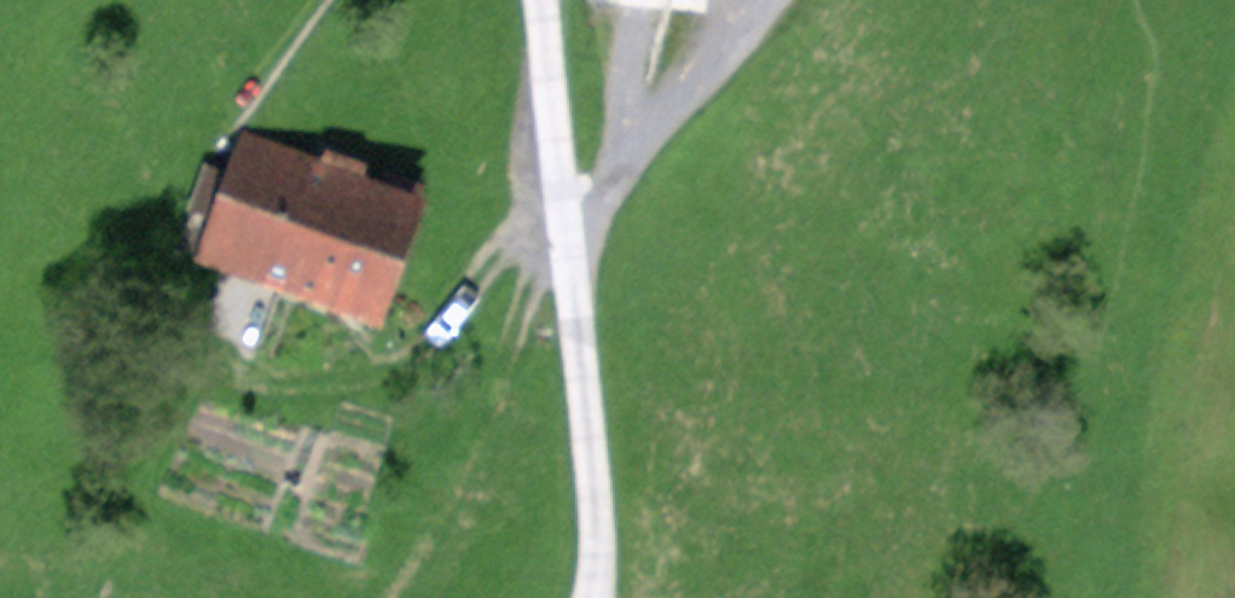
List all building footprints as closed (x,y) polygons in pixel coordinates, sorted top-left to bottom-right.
[(413,197),(235,136),(196,251),(374,311),(413,197)]
